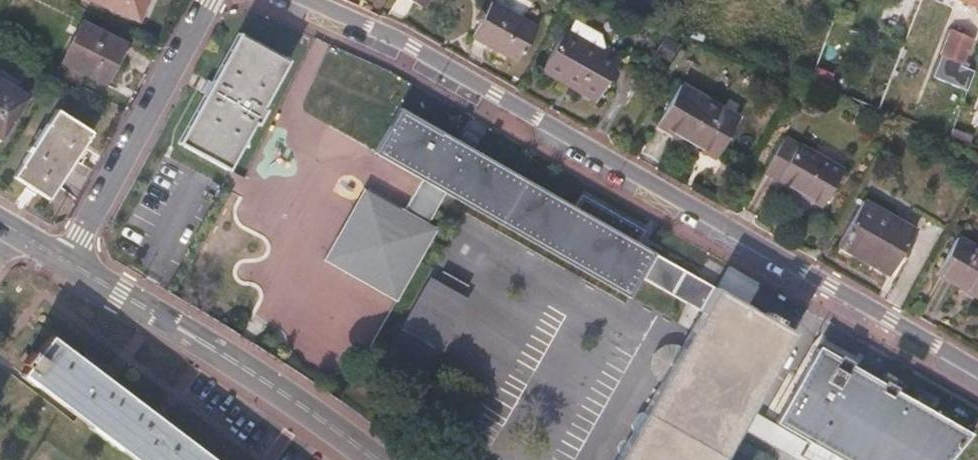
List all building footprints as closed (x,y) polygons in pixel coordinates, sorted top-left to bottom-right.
[(138,19),(147,0),(94,0),(138,19)] [(625,0),(591,0),(621,11),(625,0)] [(491,1),(472,35),(517,61),(536,27),(491,1)] [(82,22),(62,61),(104,83),(124,44),(82,22)] [(563,31),(542,69),(594,99),(616,61),(563,31)] [(950,32),(941,54),(961,62),(970,40),(950,32)] [(238,34),(179,142),(228,169),(253,122),(257,124),(265,109),(262,107),(287,61),(238,34)] [(2,139),(28,96),(0,79),(0,138),(2,139)] [(676,91),(656,126),(714,159),(734,123),(676,91)] [(616,459),(721,459),(794,331),(637,242),(644,230),(581,195),(574,207),(399,108),(374,152),(421,179),(403,209),(364,187),(323,260),(395,300),(436,227),(428,222),(444,193),(628,297),(640,276),(702,311),(682,345),(680,344),(677,343),(673,342),(671,342),(667,343),(662,344),(659,346),(658,347),(655,349),(652,354),(651,357),(650,362),(649,365),(650,368),(651,371),(652,374),(655,378),(659,382),(660,383),(644,411),(637,413),(631,424),(633,431),(616,459)] [(57,109),(14,176),(49,198),(92,131),(57,109)] [(786,136),(763,173),(822,206),(843,169),(786,136)] [(856,214),(838,245),(888,273),(906,242),(856,214)] [(937,274),(977,298),(977,260),(954,246),(937,274)] [(432,268),(383,354),(423,376),(472,290),(432,268)] [(51,334),(22,373),(136,459),(215,459),(51,334)] [(819,347),(775,422),(842,459),(949,459),(972,434),(819,347)]
